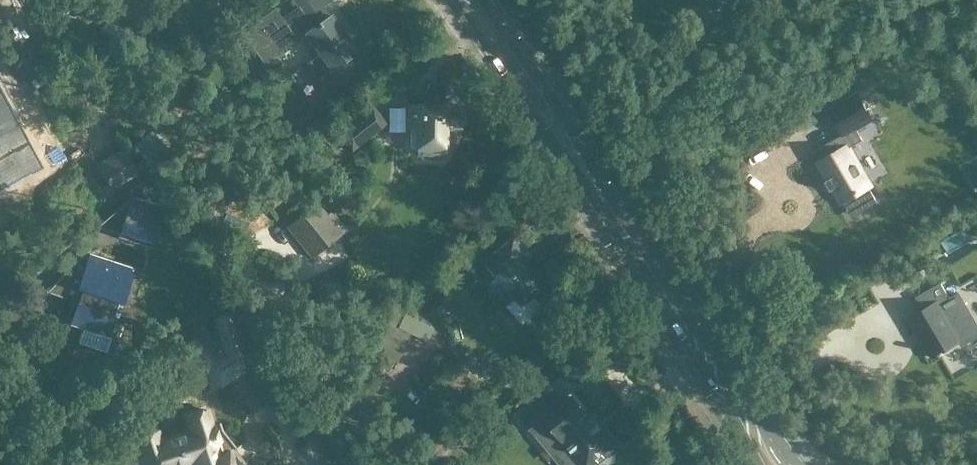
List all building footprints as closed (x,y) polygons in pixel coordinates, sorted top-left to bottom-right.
[(264,64),(297,40),(288,27),(305,15),(314,28),(306,34),(321,54),(307,64),(328,92),(343,81),(333,68),(357,51),(331,16),(329,18),(321,7),(331,0),(294,0),(299,8),(283,20),(276,10),(243,34),(264,64)] [(707,3),(712,9),(719,4),(719,0),(708,0),(707,3)] [(122,22),(107,30),(115,46),(130,38),(122,22)] [(7,116),(11,124),(18,120),(38,109),(39,110),(41,109),(61,140),(81,134),(83,133),(49,72),(39,77),(25,85),(34,102),(7,116)] [(873,119),(858,94),(830,110),(844,134),(844,135),(856,128),(873,119)] [(30,143),(25,134),(18,120),(11,124),(7,116),(0,102),(0,159),(30,143)] [(445,148),(446,127),(462,128),(463,106),(412,104),(411,127),(413,127),(412,146),(419,146),(419,147),(445,148)] [(353,151),(387,123),(372,105),(338,132),(353,151)] [(870,185),(862,172),(849,148),(863,140),(856,128),(844,135),(844,134),(819,148),(826,160),(819,164),(828,179),(825,181),(825,182),(827,182),(831,190),(830,190),(831,192),(834,190),(841,202),(842,201),(844,203),(846,202),(853,215),(860,211),(861,213),(878,203),(868,186),(870,185)] [(157,144),(149,134),(135,146),(143,155),(157,144)] [(124,196),(143,187),(133,166),(114,174),(124,196)] [(98,226),(133,238),(133,240),(154,247),(167,208),(133,197),(132,198),(98,226)] [(344,234),(319,202),(287,227),(313,258),(344,234)] [(227,214),(223,223),(244,234),(248,225),(227,214)] [(517,298),(538,280),(517,255),(525,248),(516,237),(492,257),(497,262),(491,267),(517,298)] [(91,254),(89,258),(82,256),(81,257),(83,257),(49,291),(47,291),(47,292),(74,301),(73,304),(78,306),(72,324),(84,328),(79,343),(132,360),(133,359),(131,358),(132,319),(133,319),(133,318),(119,313),(134,269),(91,254)] [(927,308),(909,319),(917,333),(919,332),(924,340),(922,342),(932,358),(938,354),(939,356),(944,353),(942,352),(959,342),(962,346),(976,337),(976,324),(959,293),(950,298),(941,283),(920,295),(927,308)] [(396,310),(385,333),(407,344),(411,334),(427,342),(434,328),(396,310)] [(223,385),(249,368),(236,314),(216,319),(219,330),(200,343),(194,339),(182,355),(223,385)] [(437,360),(410,350),(403,370),(429,380),(437,360)] [(612,464),(613,455),(620,449),(605,430),(601,432),(573,398),(557,411),(547,399),(522,419),(548,450),(561,440),(568,448),(565,450),(577,464),(610,464),(612,464)] [(229,452),(222,457),(218,446),(220,445),(214,426),(212,426),(207,410),(187,417),(192,433),(161,443),(157,431),(137,438),(144,457),(150,455),(153,464),(187,464),(194,463),(194,464),(239,464),(229,452)]
